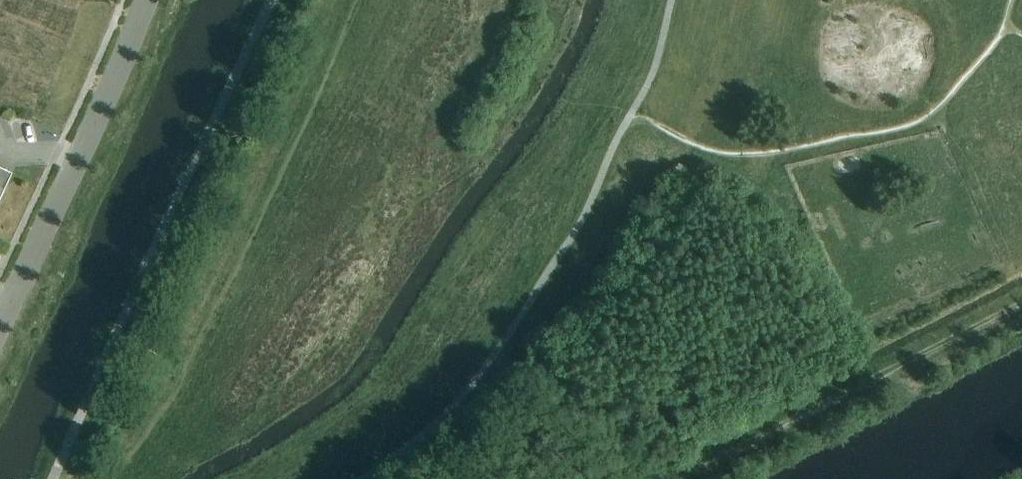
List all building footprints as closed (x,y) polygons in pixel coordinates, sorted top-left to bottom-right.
[(12,176),(0,170),(0,201),(12,176)]
